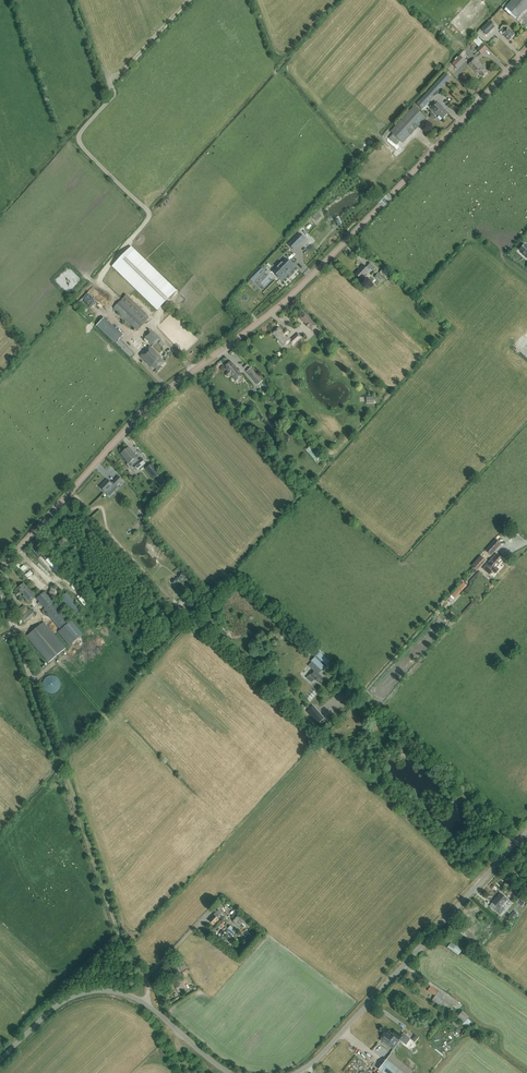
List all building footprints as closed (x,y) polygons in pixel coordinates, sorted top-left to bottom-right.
[(505,7),(518,18),(526,8),(526,0),(512,0),(505,7)] [(495,27),(489,21),(481,29),(487,35),(495,27)] [(501,31),(500,32),(502,34),(503,34),(509,40),(514,35),(508,28),(505,31),(502,27),(499,30),(501,31)] [(484,52),(487,49),(482,44),(479,47),(484,52)] [(466,61),(459,55),(452,64),(458,70),(466,61)] [(479,73),(483,77),(487,72),(486,71),(486,70),(474,59),(468,64),(478,73),(479,73)] [(450,78),(445,73),(417,103),(422,109),(450,78)] [(438,115),(443,119),(448,114),(442,108),(443,107),(438,102),(433,107),(432,106),(430,108),(431,109),(438,115)] [(413,107),(390,131),(393,134),(389,138),(390,137),(397,143),(396,145),(400,140),(403,143),(425,118),(413,107)] [(312,216),(317,221),(321,216),(317,212),(312,216)] [(298,245),(303,239),(298,234),(292,239),(298,245)] [(291,257),(297,264),(307,254),(303,249),(310,243),(305,238),(293,250),(295,253),(291,257)] [(287,272),(287,271),(288,270),(289,270),(288,270),(293,265),(286,259),(273,271),(280,278),(286,272),(287,272)] [(376,268),(370,263),(366,268),(363,265),(358,270),(355,274),(361,279),(371,269),(373,271),(376,268)] [(266,272),(262,268),(250,280),(254,284),(266,272)] [(387,280),(391,277),(383,269),(379,273),(387,280)] [(376,277),(381,282),(384,278),(379,274),(376,277)] [(149,318),(146,316),(146,315),(142,319),(122,299),(113,308),(137,331),(149,318)] [(306,324),(305,325),(309,328),(312,331),(317,326),(308,316),(303,321),(306,324)] [(106,317),(98,325),(132,357),(137,352),(122,338),(126,335),(106,317)] [(286,335),(289,332),(286,330),(284,333),(279,328),(274,332),(277,335),(275,336),(284,346),(288,342),(292,346),(302,337),(298,333),(291,340),(286,335)] [(153,346),(160,339),(152,330),(144,338),(153,346)] [(149,346),(145,351),(140,356),(152,367),(153,368),(154,367),(158,371),(162,367),(160,366),(164,362),(160,358),(161,357),(159,355),(149,346)] [(226,366),(227,367),(226,369),(228,372),(227,373),(226,375),(227,376),(230,376),(231,375),(236,381),(243,376),(239,372),(239,370),(237,370),(232,364),(231,364),(230,363),(226,366)] [(251,368),(247,371),(258,385),(263,381),(251,368)] [(126,460),(126,461),(127,462),(128,463),(128,464),(130,462),(137,470),(146,463),(141,458),(137,462),(134,459),(137,457),(128,447),(120,454),(126,460)] [(316,460),(321,456),(315,449),(310,453),(316,460)] [(146,469),(154,479),(161,473),(153,463),(146,469)] [(122,480),(118,476),(113,482),(117,485),(122,480)] [(113,485),(107,479),(99,487),(105,492),(113,485)] [(490,546),(486,550),(491,555),(495,550),(490,546)] [(490,573),(492,571),(495,574),(499,570),(496,567),(500,563),(503,559),(496,553),(483,568),(486,565),(492,571),(490,573)] [(480,556),(472,565),(476,569),(479,566),(480,567),(485,561),(480,556)] [(172,579),(171,583),(174,585),(177,584),(178,581),(180,579),(184,578),(185,575),(182,572),(179,573),(178,576),(178,577),(176,578),(172,579)] [(464,581),(452,594),(457,599),(469,586),(464,581)] [(23,583),(18,588),(24,595),(23,596),(28,602),(36,595),(30,588),(29,589),(23,583)] [(61,592),(57,587),(51,588),(49,594),(53,598),(59,597),(61,592)] [(60,630),(69,623),(52,603),(53,602),(44,592),(37,598),(40,601),(37,603),(40,607),(42,605),(45,608),(44,610),(60,630)] [(75,615),(83,609),(69,592),(62,598),(75,615)] [(20,618),(29,610),(24,605),(16,612),(20,618)] [(28,612),(21,618),(26,624),(33,617),(28,612)] [(66,648),(44,622),(26,636),(49,663),(66,648)] [(309,676),(307,678),(312,682),(314,680),(315,681),(316,680),(320,684),(323,680),(322,679),(323,678),(318,673),(320,670),(321,670),(329,661),(319,652),(311,661),(312,663),(309,666),(313,669),(309,675),(309,676)] [(43,681),(43,683),(43,684),(43,685),(43,687),(44,688),(44,689),(45,690),(46,691),(48,692),(49,693),(50,693),(52,693),(53,693),(54,693),(56,692),(57,691),(58,690),(59,689),(60,688),(60,687),(60,685),(60,684),(60,682),(60,681),(59,680),(59,679),(58,678),(57,677),(56,676),(54,676),(53,675),(51,675),(49,676),(48,676),(47,677),(46,678),(45,679),(44,680),(43,681)] [(313,706),(308,710),(314,718),(319,714),(313,706)] [(493,902),(497,906),(494,909),(500,915),(505,909),(502,906),(508,900),(500,893),(493,902)] [(222,913),(219,910),(217,911),(216,910),(215,911),(216,912),(213,916),(213,917),(209,921),(213,925),(219,919),(217,917),(222,913)] [(239,927),(243,923),(246,925),(248,922),(239,914),(233,921),(239,927)] [(452,942),(448,948),(460,954),(463,949),(452,942)] [(173,976),(172,973),(178,971),(176,967),(168,971),(169,971),(164,973),(166,979),(173,976)] [(437,1004),(437,1005),(448,1013),(453,1006),(442,998),(444,996),(438,992),(438,993),(430,987),(428,991),(435,996),(432,1001),(437,1004)] [(465,1028),(466,1028),(470,1024),(469,1024),(471,1021),(468,1018),(459,1009),(453,1016),(463,1024),(462,1025),(465,1028)] [(382,1041),(390,1047),(396,1038),(404,1043),(403,1042),(407,1036),(403,1033),(402,1035),(395,1030),(393,1032),(387,1028),(387,1029),(382,1026),(379,1030),(383,1034),(381,1037),(384,1039),(383,1041),(382,1041)] [(378,1069),(383,1072),(404,1072),(387,1059),(378,1069)]
